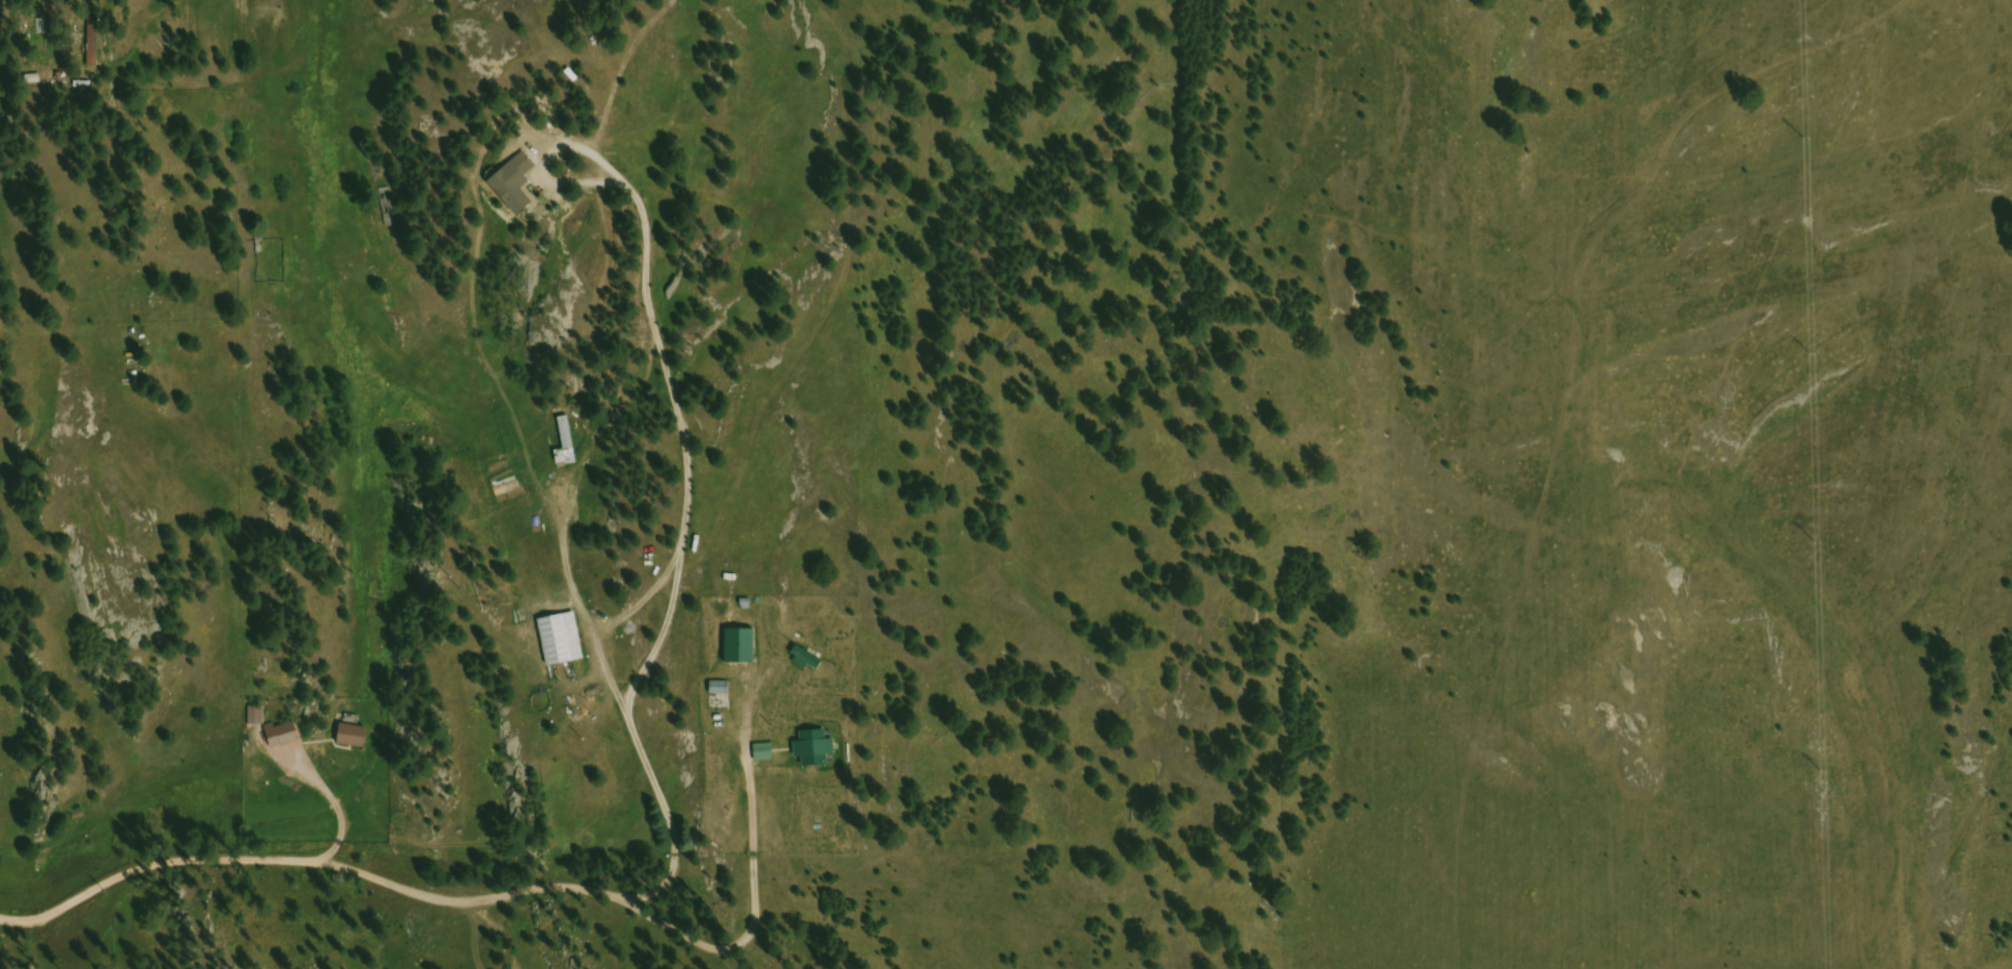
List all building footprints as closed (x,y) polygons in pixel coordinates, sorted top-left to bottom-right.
[(102,23),(92,23),(92,67),(102,67),(102,23)] [(533,183),(528,178),(539,168),(525,153),(491,185),(522,218),(537,205),(524,191),(533,183)] [(541,622),(550,670),(587,662),(578,614),(541,622)] [(758,631),(729,631),(729,666),(758,666),(758,631)] [(712,711),(731,711),(731,684),(712,684),(712,711)] [(265,726),(265,709),(251,709),(251,726),(265,726)] [(269,729),(273,751),(302,745),(298,723),(269,729)] [(341,747),(368,751),(371,730),(343,726),(341,747)] [(836,768),(834,732),(802,734),(803,745),(796,745),(797,761),(804,761),(805,770),(836,768)] [(759,749),(759,763),(773,763),(773,749),(759,749)]
